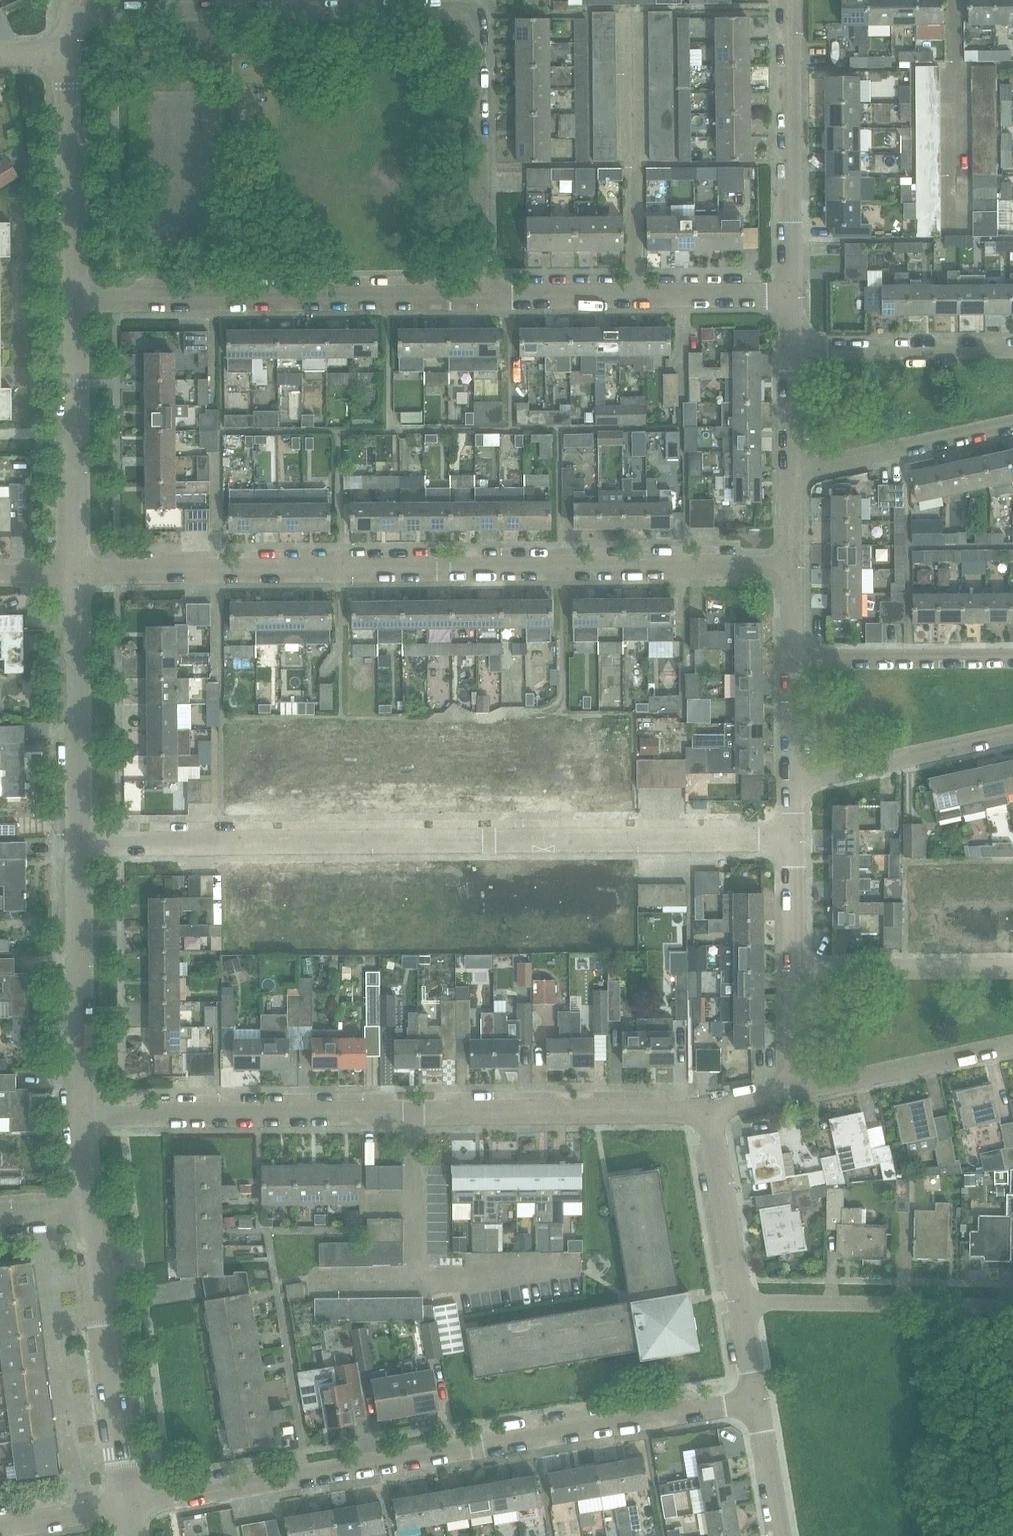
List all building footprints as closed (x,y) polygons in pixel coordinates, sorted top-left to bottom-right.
[(842,26),(854,26),(854,46),(867,46),(867,26),(866,26),(866,0),(842,0),(842,26)] [(891,0),(866,0),(866,26),(867,26),(891,26),(891,0)] [(917,0),(891,0),(891,26),(917,26),(917,0)] [(917,26),(942,25),(942,0),(917,0),(917,26)] [(993,0),(968,0),(969,25),(993,25),(993,0)] [(993,25),(1012,25),(1012,0),(993,0),(993,25)] [(616,24),(616,12),(593,13),(593,24),(616,24)] [(672,12),(649,12),(649,24),(672,23),(672,12)] [(678,19),(678,43),(689,42),(689,18),(678,19)] [(716,18),(716,42),(748,42),(748,18),(716,18)] [(549,43),(548,19),(516,19),(517,44),(549,43)] [(587,43),(587,19),(575,19),(576,43),(587,43)] [(672,35),(672,23),(649,24),(649,36),(672,35)] [(616,36),(616,24),(593,24),(593,36),(616,36)] [(672,47),(672,35),(649,36),(649,47),(672,47)] [(616,48),(616,36),(593,36),(593,48),(616,48)] [(839,49),(838,38),(822,38),(822,49),(839,49)] [(689,67),(689,42),(678,43),(678,68),(689,67)] [(748,67),(748,42),(716,42),(716,67),(748,67)] [(549,67),(549,43),(517,44),(517,67),(549,67)] [(587,67),(587,43),(576,43),(576,67),(587,67)] [(672,59),(672,47),(649,47),(649,59),(672,59)] [(616,60),(616,48),(593,48),(593,60),(616,60)] [(993,51),(977,52),(977,61),(977,62),(993,61),(993,51)] [(1011,51),(993,51),(993,61),(1011,61),(1011,51)] [(917,62),(918,52),(899,52),(899,62),(917,62)] [(933,62),(933,52),(918,52),(917,62),(933,62)] [(867,68),(867,58),(850,58),(850,68),(867,68)] [(884,68),(884,58),(867,58),(867,68),(884,68)] [(672,71),(672,59),(649,59),(649,71),(672,71)] [(616,72),(616,60),(593,60),(593,72),(616,72)] [(549,92),(549,67),(517,67),(517,92),(549,92)] [(587,91),(587,67),(576,67),(576,91),(587,91)] [(690,90),(689,67),(678,68),(678,90),(690,90)] [(749,90),(748,67),(716,67),(717,90),(749,90)] [(939,67),(916,67),(916,80),(940,79),(939,67)] [(972,67),(972,80),(996,80),(996,67),(972,67)] [(143,71),(143,79),(143,83),(154,83),(154,71),(143,71)] [(672,83),(672,71),(649,71),(649,83),(672,83)] [(616,83),(616,72),(593,72),(593,84),(616,83)] [(825,78),(825,104),(859,104),(859,78),(825,78)] [(940,91),(940,79),(916,80),(916,92),(940,91)] [(996,93),(996,80),(972,80),(972,93),(996,93)] [(616,95),(616,83),(593,84),(593,96),(616,95)] [(672,95),(672,83),(649,83),(649,95),(672,95)] [(1011,85),(1001,85),(1001,102),(1012,102),(1011,85)] [(911,87),(901,87),(901,103),(911,103),(911,87)] [(690,115),(690,90),(678,90),(679,115),(690,115)] [(749,114),(749,90),(717,90),(717,115),(749,114)] [(588,115),(587,91),(576,91),(576,115),(588,115)] [(940,104),(940,91),(916,92),(916,104),(940,104)] [(549,116),(549,92),(517,92),(517,116),(549,116)] [(996,105),(996,93),(972,93),(972,106),(996,105)] [(617,107),(616,95),(593,96),(594,107),(617,107)] [(673,107),(672,95),(649,95),(650,107),(673,107)] [(1012,126),(1012,102),(1001,102),(1002,126),(1012,126)] [(911,120),(911,103),(901,103),(901,120),(911,120)] [(859,128),(859,104),(825,104),(825,128),(859,128)] [(940,116),(940,104),(916,104),(916,116),(940,116)] [(996,118),(996,105),(972,106),(972,118),(996,118)] [(617,119),(617,107),(594,107),(594,119),(617,119)] [(673,119),(673,107),(650,107),(650,119),(673,119)] [(749,137),(749,114),(717,115),(717,137),(749,137)] [(588,139),(588,115),(576,115),(577,139),(588,139)] [(690,138),(690,115),(679,115),(679,138),(690,138)] [(550,139),(549,116),(517,116),(518,139),(550,139)] [(940,128),(940,116),(916,116),(916,128),(940,128)] [(996,129),(996,118),(972,118),(972,130),(996,129)] [(617,131),(617,119),(594,119),(594,131),(617,131)] [(673,130),(673,119),(650,119),(650,131),(673,130)] [(859,153),(859,128),(825,128),(825,153),(859,153)] [(940,140),(940,128),(916,128),(916,140),(940,140)] [(997,141),(996,129),(972,130),(972,141),(997,141)] [(673,142),(673,130),(650,131),(650,143),(673,142)] [(617,143),(617,131),(594,131),(594,143),(617,143)] [(1011,134),(1001,134),(1002,152),(1012,151),(1011,134)] [(911,152),(911,136),(901,136),(901,152),(911,152)] [(749,161),(749,137),(717,137),(718,162),(749,161)] [(691,162),(690,138),(679,138),(679,162),(691,162)] [(550,163),(550,139),(518,139),(518,163),(550,163)] [(588,163),(588,139),(577,139),(577,163),(588,163)] [(940,152),(940,140),(916,140),(916,152),(940,152)] [(997,154),(997,141),(972,141),(972,154),(997,154)] [(673,161),(673,142),(650,143),(650,161),(673,161)] [(617,161),(617,143),(594,143),(594,162),(617,161)] [(1012,168),(1012,151),(1002,152),(1002,168),(1012,168)] [(911,169),(911,152),(901,152),(901,169),(911,169)] [(940,164),(940,152),(916,152),(916,164),(940,164)] [(860,177),(859,153),(825,153),(826,178),(860,177)] [(997,166),(997,154),(972,154),(972,167),(997,166)] [(10,163),(3,167),(1,163),(0,164),(0,188),(18,177),(10,163)] [(940,176),(940,164),(916,164),(916,177),(940,176)] [(997,178),(997,166),(972,167),(973,178),(997,178)] [(670,180),(670,168),(647,168),(647,180),(670,180)] [(694,180),(694,168),(670,168),(670,180),(694,180)] [(717,180),(717,168),(694,168),(694,180),(717,180)] [(742,168),(717,168),(717,180),(743,180),(742,168)] [(552,169),(527,169),(527,188),(547,188),(552,188),(552,181),(552,169)] [(575,181),(575,169),(552,169),(552,181),(575,181)] [(595,169),(575,169),(575,181),(575,195),(595,195),(595,169)] [(623,169),(598,169),(599,181),(623,181),(623,169)] [(940,189),(940,176),(916,177),(916,185),(916,189),(940,189)] [(860,202),(860,177),(826,178),(826,202),(860,202)] [(997,190),(997,178),(973,178),(973,190),(997,190)] [(1012,183),(1002,183),(1002,200),(1002,201),(1012,201),(1012,183)] [(916,189),(916,185),(901,185),(902,203),(916,203),(916,201),(916,189)] [(940,201),(940,189),(916,189),(916,201),(940,201)] [(997,202),(997,200),(997,190),(973,190),(973,203),(997,202)] [(940,213),(940,201),(916,201),(916,203),(917,213),(940,213)] [(826,202),(820,202),(820,214),(826,214),(826,227),(834,227),(834,238),(870,238),(870,225),(860,225),(860,202),(826,202)] [(997,214),(997,202),(973,203),(973,214),(997,214)] [(671,218),(670,218),(671,250),(694,250),(694,218),(683,218),(683,205),(671,205),(671,218)] [(694,211),(694,218),(694,250),(718,250),(718,218),(718,211),(694,211)] [(941,225),(940,213),(917,213),(917,225),(941,225)] [(997,217),(997,214),(973,214),(973,237),(973,243),(996,243),(997,243),(997,217)] [(598,218),(574,219),(575,251),(599,250),(598,218)] [(623,218),(598,218),(599,250),(623,250),(623,218)] [(671,250),(670,218),(647,218),(647,250),(671,250)] [(743,218),(718,218),(718,250),(743,250),(743,218)] [(552,251),(552,219),(527,219),(527,251),(552,251)] [(574,219),(552,219),(552,251),(575,251),(574,219)] [(12,420),(12,389),(1,389),(0,258),(11,257),(11,223),(0,223),(0,420),(12,420)] [(941,237),(941,225),(917,225),(917,237),(941,237)] [(959,250),(958,237),(945,237),(945,250),(959,250)] [(973,243),(973,237),(958,237),(959,250),(973,249),(973,243)] [(1010,252),(1010,243),(997,243),(996,243),(996,252),(1010,252)] [(845,244),(845,256),(867,256),(867,244),(845,244)] [(908,244),(895,244),(895,253),(908,253),(908,244)] [(921,244),(908,244),(908,253),(921,253),(921,244)] [(867,256),(845,256),(845,269),(867,269),(867,256)] [(867,269),(845,269),(845,280),(867,280),(867,269)] [(960,271),(948,271),(948,286),(933,286),(934,316),(959,315),(959,276),(960,275),(960,271)] [(908,286),(908,273),(894,273),(894,287),(866,287),(866,313),(882,313),(882,316),(908,316),(908,286)] [(1010,315),(1010,274),(1010,285),(985,286),(985,276),(984,276),(984,315),(1010,315)] [(972,276),(972,275),(960,275),(959,276),(959,315),(984,315),(984,276),(972,276)] [(933,286),(908,286),(908,316),(934,316),(933,286)] [(596,378),(596,329),(571,330),(571,356),(582,356),(582,371),(571,371),(571,383),(587,383),(587,395),(597,395),(596,378)] [(621,364),(621,329),(596,329),(596,378),(606,378),(606,363),(620,363),(620,364),(621,364)] [(645,371),(645,329),(621,329),(621,364),(634,364),(634,372),(645,371)] [(670,355),(670,329),(645,329),(645,371),(655,371),(655,355),(670,355)] [(449,357),(449,330),(425,331),(425,358),(449,357)] [(474,357),(474,330),(449,330),(449,357),(450,372),(474,372),(474,357)] [(499,356),(499,330),(474,330),(474,357),(474,372),(499,372),(499,356)] [(546,356),(547,330),(520,330),(520,356),(546,356)] [(571,356),(571,330),(547,330),(546,356),(546,373),(557,373),(557,360),(556,360),(556,356),(571,356)] [(303,358),(303,331),(278,332),(278,358),(303,358)] [(327,358),(327,331),(303,331),(303,358),(303,373),(327,373),(327,358)] [(353,358),(352,331),(327,331),(327,358),(353,358)] [(377,331),(352,331),(353,358),(377,358),(377,331)] [(425,358),(425,331),(399,331),(399,358),(399,372),(425,372),(425,358)] [(198,354),(198,332),(185,332),(185,354),(198,354)] [(209,332),(198,332),(198,354),(199,354),(209,354),(209,332)] [(254,373),(254,332),(227,332),(228,373),(254,373)] [(278,358),(278,332),(254,332),(254,373),(254,385),(268,385),(268,370),(264,369),(264,358),(278,358)] [(733,353),(721,353),(721,368),(721,378),(725,378),(760,378),(760,353),(759,353),(759,332),(734,332),(734,353),(733,353)] [(689,379),(701,379),(721,378),(721,368),(703,368),(703,353),(689,353),(689,379)] [(145,355),(145,381),(175,381),(174,354),(145,355)] [(209,367),(209,354),(199,354),(199,367),(209,367)] [(225,400),(226,372),(210,372),(209,399),(225,400)] [(450,384),(450,372),(425,372),(425,384),(450,384)] [(303,385),(303,373),(278,373),(278,385),(303,385)] [(353,384),(353,373),(327,373),(327,385),(353,384)] [(378,373),(353,373),(353,384),(378,384),(378,373)] [(678,407),(678,392),(678,375),(664,375),(664,407),(678,407)] [(760,403),(760,378),(725,378),(725,403),(760,403)] [(209,379),(199,379),(199,405),(209,405),(209,379)] [(701,404),(701,379),(689,379),(689,403),(689,404),(697,404),(701,404)] [(175,405),(175,381),(145,381),(146,405),(175,405)] [(504,402),(503,402),(474,402),(474,425),(504,425),(504,402)] [(646,424),(645,402),(621,403),(622,425),(646,424)] [(517,425),(546,425),(546,411),(529,411),(529,403),(517,403),(517,425)] [(622,425),(621,403),(596,403),(596,425),(622,425)] [(689,404),(689,403),(684,403),(684,428),(697,428),(697,404),(689,404)] [(760,403),(725,403),(723,403),(723,427),(760,427),(760,403)] [(188,405),(175,405),(146,405),(146,432),(175,432),(175,417),(188,417),(188,405)] [(218,410),(206,410),(206,414),(200,414),(201,432),(218,432),(218,410)] [(401,411),(401,423),(422,422),(421,410),(401,411)] [(254,411),(254,415),(254,427),(279,427),(279,411),(254,411)] [(571,411),(546,411),(546,425),(571,425),(571,411)] [(353,412),(354,424),(374,424),(374,412),(353,412)] [(474,413),(466,413),(466,425),(474,425),(474,413)] [(254,427),(254,415),(225,416),(226,427),(254,427)] [(315,415),(303,415),(303,427),(315,428),(315,415)] [(588,440),(588,427),(575,427),(575,441),(588,440)] [(760,452),(760,427),(723,427),(716,428),(716,437),(725,437),(725,452),(760,452)] [(175,432),(146,432),(146,458),(175,458),(175,432)] [(218,432),(201,432),(201,448),(208,448),(208,452),(218,452),(218,432)] [(598,446),(623,446),(623,432),(598,432),(598,446)] [(666,460),(680,460),(680,432),(666,433),(666,460)] [(553,435),(531,434),(531,442),(540,443),(540,459),(554,459),(553,442),(554,442),(553,435)] [(703,478),(703,452),(689,452),(689,478),(703,478)] [(761,476),(760,452),(725,452),(725,477),(761,476)] [(1006,452),(982,457),(989,487),(991,497),(1012,492),(1012,482),(1006,452)] [(525,453),(525,475),(526,475),(526,486),(550,486),(550,474),(533,475),(532,453),(525,453)] [(210,456),(198,456),(198,482),(210,482),(210,456)] [(989,487),(982,457),(959,462),(965,492),(989,487)] [(175,482),(175,458),(146,458),(146,483),(175,482)] [(965,492),(959,462),(935,467),(942,497),(965,492)] [(574,492),(574,529),(600,529),(600,494),(586,495),(586,467),(562,467),(563,492),(574,492)] [(942,497),(935,467),(911,472),(918,502),(942,497)] [(329,470),(292,468),(291,486),(328,488),(329,470)] [(476,487),(475,475),(451,475),(451,487),(476,487)] [(377,488),(377,476),(352,476),(352,489),(377,488)] [(402,476),(377,476),(377,488),(402,488),(402,476)] [(426,476),(402,476),(402,488),(426,488),(426,476)] [(761,502),(761,476),(725,477),(725,479),(725,488),(725,489),(735,489),(735,502),(754,502),(761,502)] [(648,490),(648,529),(672,528),(672,490),(658,490),(658,479),(648,479),(648,490)] [(624,490),(625,529),(648,529),(648,490),(634,490),(634,480),(624,480),(624,490)] [(210,494),(210,482),(198,482),(175,482),(146,483),(146,509),(175,508),(175,495),(210,494)] [(0,499),(0,532),(11,531),(11,506),(26,506),(26,485),(10,485),(10,499),(0,499)] [(852,488),(849,485),(836,485),(833,488),(833,497),(831,497),(831,522),(861,522),(861,497),(852,497),(852,488)] [(904,485),(900,486),(892,486),(892,507),(894,507),(904,507),(904,485)] [(892,507),(892,486),(878,486),(879,507),(892,507)] [(280,531),(279,489),(255,490),(255,531),(280,531)] [(305,531),(305,489),(279,489),(280,531),(305,531)] [(330,504),(330,489),(305,489),(305,531),(330,531),(330,504)] [(526,529),(526,503),(526,489),(501,490),(501,530),(526,529)] [(255,531),(255,490),(229,490),(229,505),(230,532),(255,531)] [(452,530),(451,504),(451,490),(426,490),(426,504),(426,530),(452,530)] [(501,530),(501,490),(476,490),(476,503),(476,530),(501,530)] [(625,529),(624,490),(600,490),(600,494),(600,529),(625,529)] [(702,528),(702,500),(690,500),(690,528),(702,528)] [(714,500),(702,500),(702,528),(714,528),(714,500)] [(476,530),(476,503),(451,504),(452,530),(476,530)] [(550,503),(542,503),(526,503),(526,529),(550,529),(550,503)] [(377,530),(377,504),(351,504),(351,531),(377,530)] [(402,530),(402,504),(377,504),(377,530),(402,530)] [(426,530),(426,504),(402,504),(402,530),(426,530)] [(904,521),(904,507),(894,507),(894,521),(904,521)] [(186,510),(186,532),(199,532),(199,510),(186,510)] [(210,510),(199,510),(199,532),(210,532),(210,510)] [(904,537),(904,521),(894,521),(894,537),(904,537)] [(861,546),(861,522),(831,522),(831,546),(861,546)] [(957,544),(957,534),(943,535),(943,545),(957,544)] [(990,544),(990,534),(976,534),(976,544),(990,544)] [(1004,544),(1004,534),(990,534),(990,544),(1004,544)] [(943,545),(943,535),(929,535),(929,545),(943,545)] [(894,555),(894,569),(905,569),(905,545),(894,545),(894,555)] [(869,546),(861,546),(831,546),(832,570),(861,570),(869,570),(869,546)] [(999,551),(985,552),(985,562),(999,561),(999,551)] [(937,562),(937,552),(923,552),(923,562),(937,562)] [(951,552),(937,552),(937,562),(951,562),(951,552)] [(985,552),(971,552),(971,562),(985,562),(985,552)] [(905,593),(905,569),(894,569),(895,592),(891,592),(891,593),(905,593)] [(861,594),(861,570),(832,570),(832,594),(861,594)] [(905,602),(905,593),(891,593),(890,602),(905,602)] [(861,618),(861,594),(832,594),(832,618),(861,618)] [(938,624),(937,594),(913,595),(913,624),(938,624)] [(961,624),(961,594),(937,594),(938,624),(961,624)] [(985,623),(985,594),(961,594),(961,624),(985,623)] [(1009,623),(1009,594),(985,594),(985,623),(1009,623)] [(599,626),(598,600),(573,601),(573,621),(573,627),(573,642),(599,642),(599,626)] [(623,626),(622,600),(598,600),(599,626),(623,626)] [(648,626),(648,600),(622,600),(623,626),(623,642),(648,642),(648,626)] [(648,626),(648,642),(649,642),(673,642),(673,626),(673,600),(648,600),(648,626)] [(501,627),(501,601),(476,602),(477,628),(501,627)] [(526,627),(526,601),(501,601),(501,627),(526,627)] [(551,601),(526,601),(526,627),(526,642),(552,642),(552,627),(552,621),(551,601)] [(402,628),(402,602),(378,603),(378,629),(378,645),(402,644),(402,628)] [(427,628),(427,602),(402,602),(402,628),(427,628)] [(452,628),(452,602),(427,602),(427,628),(452,628)] [(477,628),(476,602),(452,602),(452,628),(477,628)] [(880,602),(880,604),(880,624),(890,624),(890,602),(880,602)] [(905,602),(890,602),(890,624),(905,624),(905,602)] [(281,645),(280,603),(256,604),(256,630),(257,646),(281,645)] [(305,645),(305,603),(280,603),(281,645),(305,645)] [(331,603),(305,603),(305,645),(331,645),(331,629),(331,623),(331,603)] [(378,629),(378,603),(352,603),(353,629),(378,629)] [(188,625),(188,626),(198,626),(198,604),(187,604),(187,625),(188,625)] [(211,626),(211,604),(198,604),(198,626),(211,626)] [(256,630),(256,604),(231,604),(231,630),(256,630)] [(0,616),(0,658),(5,658),(6,673),(24,673),(23,616),(0,616)] [(695,650),(695,651),(707,650),(707,633),(707,619),(706,619),(691,619),(691,650),(695,650)] [(727,633),(707,633),(707,650),(719,650),(719,649),(736,649),(736,650),(761,650),(761,624),(735,624),(736,625),(727,625),(727,633)] [(188,625),(187,625),(175,625),(175,627),(147,628),(147,655),(211,655),(211,653),(188,653),(188,626),(188,625)] [(613,642),(599,642),(600,654),(613,654),(613,642)] [(501,655),(501,643),(477,644),(477,655),(501,655)] [(527,655),(526,643),(501,643),(501,655),(502,665),(514,665),(514,655),(527,655)] [(427,656),(427,644),(402,644),(402,656),(427,656)] [(442,644),(427,644),(427,656),(442,656),(442,644)] [(477,644),(462,644),(462,656),(477,655),(477,644)] [(378,656),(378,645),(353,645),(354,657),(378,656)] [(257,658),(257,646),(232,646),(232,658),(257,658)] [(707,650),(695,651),(695,674),(700,674),(720,674),(719,650),(707,650)] [(762,675),(761,650),(736,650),(736,675),(762,675)] [(211,665),(211,655),(147,655),(147,680),(177,679),(177,664),(211,665)] [(700,674),(695,674),(685,675),(685,699),(687,699),(700,699),(700,674)] [(762,699),(762,675),(736,675),(736,700),(762,699)] [(190,704),(190,678),(177,679),(147,680),(148,705),(177,704),(190,704)] [(335,682),(322,681),(322,708),(335,708),(335,682)] [(209,685),(208,706),(220,706),(220,685),(209,685)] [(490,695),(477,695),(477,713),(490,713),(490,695)] [(649,700),(650,715),(681,714),(680,699),(649,700)] [(700,723),(700,699),(687,699),(687,723),(700,723)] [(762,724),(762,699),(736,700),(736,724),(762,724)] [(307,702),(299,702),(299,714),(307,714),(307,702)] [(177,730),(177,704),(148,705),(148,731),(177,730)] [(220,706),(208,706),(208,728),(220,728),(220,706)] [(375,716),(364,716),(364,721),(364,728),(375,728),(375,721),(375,716)] [(597,718),(586,719),(586,731),(597,731),(597,718)] [(630,718),(619,718),(619,731),(630,730),(630,718)] [(498,719),(487,720),(487,721),(487,732),(498,732),(498,719)] [(509,719),(498,719),(498,732),(509,731),(509,719)] [(542,719),(531,719),(531,731),(542,731),(542,719)] [(553,719),(542,719),(542,731),(553,731),(553,719)] [(586,719),(575,719),(575,731),(586,731),(586,719)] [(348,721),(337,722),(337,734),(348,734),(348,721)] [(406,721),(395,722),(395,734),(406,734),(406,721)] [(417,721),(406,721),(406,734),(417,733),(417,721)] [(448,721),(437,721),(437,733),(448,733),(448,721)] [(459,721),(448,721),(448,733),(460,733),(459,721)] [(248,722),(237,722),(237,734),(248,734),(248,722)] [(260,722),(248,722),(248,734),(260,734),(260,722)] [(292,722),(281,722),(281,734),(292,734),(292,722)] [(303,722),(292,722),(292,734),(303,734),(303,722)] [(337,722),(326,722),(326,734),(337,734),(337,722)] [(692,748),(709,748),(762,748),(762,724),(736,724),(725,724),(725,735),(693,735),(692,747),(692,748)] [(0,727),(0,778),(3,778),(3,797),(25,797),(24,727),(4,727),(0,727)] [(191,758),(190,730),(177,730),(148,731),(148,757),(191,758)] [(657,739),(641,739),(641,754),(657,754),(657,739)] [(211,758),(211,741),(199,741),(199,758),(211,758)] [(709,760),(709,748),(692,748),(692,747),(686,747),(686,760),(686,761),(709,760)] [(762,774),(762,748),(709,748),(709,760),(709,774),(736,774),(762,774)] [(384,756),(364,757),(364,792),(385,792),(384,756)] [(406,756),(384,756),(385,792),(407,791),(406,756)] [(426,756),(406,756),(407,791),(426,791),(429,791),(428,756),(426,756)] [(433,756),(428,756),(429,791),(434,791),(449,791),(449,756),(433,756)] [(470,756),(449,756),(449,791),(470,791),(470,756)] [(211,758),(199,758),(191,758),(148,757),(148,782),(188,781),(188,804),(200,804),(200,782),(200,763),(211,763),(211,758)] [(364,757),(343,757),(343,792),(364,792),(364,757)] [(608,760),(586,761),(586,796),(608,795),(608,760)] [(631,760),(608,760),(608,795),(631,795),(631,760)] [(649,788),(649,760),(637,760),(637,789),(649,788)] [(649,788),(661,788),(661,760),(649,760),(649,788)] [(661,788),(674,788),(674,760),(661,760),(661,788)] [(674,760),(674,788),(686,788),(686,761),(686,760),(674,760)] [(498,761),(475,761),(476,796),(498,796),(498,761)] [(520,761),(498,761),(498,796),(520,796),(520,761)] [(542,761),(520,761),(520,796),(542,796),(542,761)] [(564,761),(542,761),(542,796),(564,796),(564,761)] [(586,761),(564,761),(564,796),(586,796),(586,761)] [(1000,764),(1007,794),(1012,793),(1012,761),(1000,764)] [(337,762),(314,763),(315,798),(337,798),(337,762)] [(249,763),(226,763),(226,798),(249,798),(249,763)] [(270,763),(249,763),(249,798),(271,798),(270,763)] [(292,763),(270,763),(271,798),(293,798),(292,763)] [(314,763),(292,763),(293,798),(315,798),(314,763)] [(1007,794),(1000,764),(977,769),(985,809),(1009,804),(1007,794)] [(985,809),(977,769),(953,774),(962,816),(986,811),(985,809)] [(962,816),(953,774),(929,779),(938,822),(962,816)] [(212,782),(200,782),(200,804),(212,804),(212,782)] [(897,830),(897,802),(881,802),(881,830),(897,830)] [(833,807),(833,832),(858,832),(858,806),(833,807)] [(15,836),(15,825),(0,825),(0,836),(15,836)] [(905,858),(924,858),(925,858),(925,846),(919,846),(920,825),(904,825),(905,858)] [(858,855),(858,832),(833,832),(833,855),(858,855)] [(891,855),(900,855),(900,839),(890,839),(890,855),(891,855)] [(5,884),(5,911),(27,911),(26,843),(0,843),(0,884),(5,884)] [(993,843),(993,846),(995,857),(1012,857),(1012,843),(993,843)] [(993,846),(979,846),(981,857),(995,857),(993,846)] [(872,855),(858,855),(833,855),(833,881),(871,880),(871,879),(858,879),(858,869),(872,869),(872,855)] [(891,855),(891,878),(900,878),(900,855),(891,855)] [(932,866),(921,866),(921,878),(932,878),(932,866)] [(943,866),(932,866),(932,878),(944,878),(943,866)] [(976,866),(965,866),(965,878),(976,878),(976,866)] [(987,866),(976,866),(976,878),(988,878),(987,866)] [(706,895),(707,872),(695,872),(695,895),(704,895),(706,895)] [(719,895),(719,872),(707,872),(706,895),(719,895)] [(201,900),(201,876),(189,876),(189,899),(149,899),(150,927),(179,927),(179,925),(179,911),(209,911),(209,900),(201,900)] [(222,937),(222,876),(201,876),(201,900),(209,900),(209,911),(209,924),(179,925),(179,927),(150,927),(150,952),(179,952),(179,937),(209,937),(222,937)] [(900,878),(891,878),(884,878),(884,898),(902,898),(902,878),(900,878)] [(871,891),(871,880),(833,881),(833,904),(883,904),(883,903),(858,903),(858,891),(871,891)] [(650,907),(650,885),(638,885),(639,907),(650,907)] [(662,907),(662,885),(650,885),(650,907),(662,907)] [(674,907),(673,885),(662,885),(662,907),(674,907)] [(687,885),(673,885),(674,907),(687,907),(687,885)] [(723,894),(723,914),(723,919),(763,919),(763,894),(723,894)] [(704,920),(704,895),(695,895),(695,920),(704,920)] [(902,927),(902,903),(884,903),(884,927),(902,927)] [(883,915),(883,904),(833,904),(833,928),(858,928),(858,915),(883,915)] [(977,904),(955,905),(955,942),(977,942),(977,904)] [(999,904),(977,904),(977,942),(999,941),(999,904)] [(999,904),(999,941),(1012,941),(1012,904),(999,904)] [(933,905),(910,905),(911,942),(933,942),(933,905)] [(955,905),(933,905),(933,942),(955,942),(955,905)] [(764,945),(763,919),(723,919),(709,919),(709,932),(734,932),(734,945),(734,946),(764,945)] [(570,935),(559,935),(559,947),(570,947),(570,935)] [(581,935),(570,935),(570,947),(581,947),(581,935)] [(414,936),(403,936),(403,948),(414,948),(414,936)] [(425,936),(414,936),(414,948),(425,948),(425,936)] [(456,936),(445,936),(445,948),(456,948),(456,936)] [(467,936),(456,936),(456,948),(467,948),(467,936)] [(251,937),(240,937),(240,949),(251,949),(251,937)] [(262,937),(251,937),(251,949),(263,949),(262,937)] [(285,937),(273,937),(273,949),(285,949),(285,937)] [(9,951),(9,940),(0,940),(0,951),(9,951)] [(610,940),(599,940),(599,952),(610,952),(610,940)] [(622,940),(610,940),(610,952),(622,952),(622,940)] [(317,942),(306,942),(306,954),(317,954),(317,942)] [(328,942),(317,942),(317,954),(328,954),(328,942)] [(372,942),(360,942),(361,954),(372,954),(372,942)] [(383,942),(372,942),(372,954),(383,954),(383,942)] [(734,946),(734,945),(721,945),(721,971),(722,971),(764,970),(764,945),(734,946)] [(259,968),(261,953),(244,951),(242,965),(259,968)] [(180,978),(179,952),(150,952),(150,978),(180,978)] [(688,953),(689,974),(701,973),(702,971),(700,971),(700,953),(688,953)] [(10,1016),(28,1016),(27,974),(14,974),(14,959),(0,959),(0,1016),(10,1016)] [(380,1026),(379,986),(379,959),(367,959),(367,1027),(380,1026)] [(531,1002),(531,961),(517,961),(517,1002),(531,1002)] [(702,985),(714,986),(716,967),(703,966),(702,985)] [(764,996),(764,970),(722,971),(722,983),(734,983),(735,996),(764,996)] [(701,998),(701,973),(689,974),(689,997),(694,997),(694,999),(705,999),(705,998),(701,998)] [(180,978),(150,978),(150,1004),(180,1004),(180,978)] [(238,978),(237,1017),(251,1017),(252,978),(238,978)] [(300,979),(300,995),(300,1027),(312,1027),(312,979),(300,979)] [(554,1005),(554,981),(534,981),(534,1005),(554,1005)] [(607,983),(607,990),(607,1023),(620,1023),(619,983),(607,983)] [(594,990),(594,1013),(593,1013),(594,1037),(607,1037),(607,1023),(607,990),(594,990)] [(675,1022),(688,1022),(687,990),(675,990),(675,1022)] [(300,1027),(300,995),(287,995),(287,1027),(300,1027)] [(395,1026),(395,995),(380,995),(380,1026),(395,1026)] [(764,1022),(764,996),(735,996),(721,996),(721,1022),(723,1022),(735,1022),(764,1022)] [(222,1029),(235,1029),(235,997),(221,997),(222,1029)] [(705,1022),(705,999),(694,999),(694,1022),(705,1022)] [(456,1037),(455,1001),(441,1001),(441,1027),(428,1027),(428,1014),(418,1014),(418,1013),(417,1013),(417,1068),(443,1068),(442,1037),(456,1037)] [(470,1001),(455,1001),(456,1037),(470,1037),(470,1001)] [(180,1028),(180,1004),(150,1004),(150,1030),(192,1030),(192,1027),(180,1028)] [(517,1005),(517,1020),(507,1020),(507,1012),(494,1013),(494,1067),(519,1067),(518,1045),(532,1045),(532,1005),(517,1005)] [(217,1027),(217,1007),(204,1007),(204,1027),(217,1027)] [(546,1039),(547,1067),(570,1066),(570,1012),(558,1012),(558,1027),(560,1027),(560,1039),(546,1039)] [(579,1012),(570,1012),(570,1066),(595,1066),(594,1041),(579,1041),(579,1012)] [(417,1068),(417,1013),(409,1013),(409,1028),(408,1028),(408,1041),(394,1041),(395,1068),(417,1068)] [(494,1067),(494,1013),(482,1013),(482,1016),(481,1020),(482,1040),(470,1040),(471,1067),(494,1067)] [(647,1066),(647,1035),(647,1019),(637,1019),(637,1035),(623,1035),(623,1066),(647,1066)] [(673,1019),(647,1019),(647,1035),(647,1066),(674,1065),(674,1045),(674,1035),(673,1019)] [(721,1022),(712,1022),(712,1037),(723,1037),(723,1022),(721,1022)] [(764,1048),(764,1022),(735,1022),(735,1048),(764,1048)] [(192,1030),(150,1030),(151,1054),(188,1054),(188,1039),(192,1039),(192,1030)] [(260,1031),(260,1041),(261,1069),(288,1069),(288,1039),(277,1039),(277,1030),(260,1031)] [(312,1030),(312,1049),(313,1069),(338,1069),(338,1039),(338,1030),(312,1030)] [(366,1068),(365,1039),(338,1039),(338,1069),(366,1068)] [(709,1040),(697,1040),(697,1072),(709,1072),(709,1051),(709,1040)] [(261,1069),(260,1041),(235,1041),(235,1070),(261,1069)] [(721,1051),(709,1051),(709,1072),(721,1072),(721,1051)] [(203,1076),(203,1054),(190,1054),(191,1076),(203,1076)] [(215,1076),(214,1054),(203,1054),(203,1076),(215,1076)] [(13,1132),(29,1132),(29,1090),(16,1090),(16,1075),(8,1075),(0,1075),(0,1132),(13,1132)] [(957,1093),(961,1112),(965,1130),(1000,1122),(992,1085),(957,1093)] [(929,1099),(894,1106),(903,1145),(906,1144),(908,1152),(934,1147),(939,1167),(920,1168),(921,1176),(962,1173),(959,1160),(956,1160),(951,1138),(938,1140),(929,1099)] [(753,1113),(756,1127),(785,1122),(783,1108),(753,1113)] [(821,1158),(827,1185),(839,1184),(839,1185),(845,1184),(843,1171),(882,1162),(885,1180),(896,1179),(896,1178),(894,1170),(889,1148),(870,1152),(862,1113),(830,1120),(837,1155),(821,1158)] [(1001,1125),(1006,1148),(1001,1149),(1002,1155),(1005,1170),(1011,1169),(1012,1169),(1012,1122),(1001,1125)] [(770,1180),(773,1194),(811,1188),(809,1174),(796,1176),(793,1152),(781,1154),(778,1134),(750,1138),(754,1167),(756,1183),(770,1180)] [(800,1149),(801,1165),(818,1164),(817,1149),(800,1149)] [(207,1300),(205,1301),(231,1450),(275,1442),(275,1441),(269,1442),(244,1295),(251,1294),(247,1272),(234,1272),(234,1275),(217,1276),(214,1156),(221,1156),(221,1155),(175,1156),(178,1277),(203,1277),(207,1300)] [(517,1165),(485,1166),(486,1224),(500,1224),(499,1204),(517,1203),(517,1165)] [(549,1165),(517,1165),(517,1203),(536,1203),(536,1224),(550,1223),(549,1165)] [(582,1165),(549,1165),(550,1223),(564,1223),(564,1203),(582,1203),(582,1165)] [(379,1190),(379,1166),(366,1167),(367,1187),(366,1190),(379,1190)] [(391,1166),(379,1166),(379,1190),(391,1190),(391,1166)] [(404,1166),(391,1166),(391,1190),(404,1190),(404,1166)] [(485,1166),(452,1166),(453,1204),(471,1204),(472,1224),(486,1224),(485,1166)] [(295,1204),(295,1167),(263,1167),(263,1204),(295,1204)] [(328,1167),(295,1167),(295,1204),(328,1204),(328,1167)] [(360,1167),(328,1167),(328,1204),(360,1203),(360,1167)] [(971,1255),(985,1255),(985,1259),(1011,1260),(1011,1248),(1011,1239),(1012,1239),(1012,1169),(1011,1169),(1012,1195),(1007,1195),(1007,1217),(980,1217),(980,1232),(971,1232),(971,1255)] [(630,1301),(629,1301),(629,1303),(631,1302),(631,1308),(475,1334),(474,1330),(474,1328),(466,1329),(471,1359),(477,1358),(479,1370),(496,1367),(497,1375),(523,1370),(521,1363),(536,1361),(537,1368),(562,1364),(561,1357),(575,1354),(576,1361),(602,1357),(600,1350),(615,1348),(616,1355),(638,1351),(640,1361),(699,1351),(691,1305),(691,1304),(691,1305),(689,1292),(685,1292),(679,1293),(676,1271),(668,1272),(666,1258),(673,1256),(669,1231),(662,1232),(659,1218),(666,1217),(662,1192),(655,1193),(652,1176),(639,1179),(638,1172),(609,1177),(610,1185),(612,1185),(612,1184),(617,1183),(636,1301),(631,1302),(631,1300),(629,1300),(630,1301)] [(897,1212),(909,1212),(910,1181),(897,1180),(897,1212)] [(839,1184),(827,1185),(826,1197),(826,1230),(839,1230),(838,1247),(839,1247),(839,1245),(848,1245),(848,1257),(883,1258),(884,1227),(859,1227),(859,1211),(861,1211),(861,1210),(852,1209),(849,1209),(843,1209),(843,1190),(844,1190),(844,1189),(839,1189),(839,1185),(839,1184)] [(221,1186),(221,1198),(237,1198),(237,1185),(221,1186)] [(811,1188),(773,1194),(775,1208),(761,1211),(761,1212),(762,1212),(766,1239),(768,1255),(805,1249),(799,1211),(815,1209),(813,1200),(826,1197),(827,1185),(811,1188)] [(915,1212),(914,1238),(914,1258),(947,1259),(948,1205),(936,1205),(936,1212),(915,1212)] [(367,1243),(379,1242),(379,1218),(367,1219),(367,1243)] [(391,1218),(379,1218),(379,1242),(391,1242),(391,1218)] [(403,1218),(391,1218),(391,1242),(403,1242),(403,1218)] [(273,1219),(263,1219),(263,1227),(273,1227),(273,1219)] [(379,1242),(367,1243),(367,1266),(379,1266),(379,1242)] [(391,1242),(379,1242),(379,1266),(391,1266),(391,1242)] [(391,1242),(391,1266),(403,1266),(403,1242),(391,1242)] [(332,1267),(331,1243),(319,1243),(319,1267),(332,1267)] [(343,1243),(331,1243),(332,1267),(343,1267),(343,1243)] [(355,1243),(343,1243),(343,1267),(355,1267),(355,1243)] [(367,1243),(355,1243),(355,1267),(367,1266),(367,1243)] [(35,1300),(31,1264),(0,1268),(0,1304),(35,1300)] [(286,1286),(289,1306),(306,1303),(302,1283),(286,1286)] [(423,1297),(410,1298),(411,1321),(423,1321),(423,1305),(423,1297)] [(351,1298),(339,1299),(339,1322),(351,1322),(351,1298)] [(363,1298),(351,1298),(351,1322),(363,1322),(363,1298)] [(374,1298),(363,1298),(363,1322),(375,1322),(374,1298)] [(386,1298),(374,1298),(375,1322),(387,1322),(386,1298)] [(398,1298),(386,1298),(387,1322),(399,1321),(398,1298)] [(410,1298),(398,1298),(399,1321),(411,1321),(410,1298)] [(327,1322),(327,1299),(315,1299),(315,1322),(327,1322)] [(339,1299),(327,1299),(327,1322),(339,1322),(339,1299)] [(40,1334),(35,1300),(0,1304),(0,1339),(40,1334)] [(433,1305),(423,1305),(423,1321),(435,1319),(433,1305)] [(442,1356),(436,1322),(422,1324),(428,1358),(442,1356)] [(352,1330),(359,1370),(372,1368),(366,1328),(352,1330)] [(44,1370),(40,1334),(0,1339),(0,1375),(44,1370)] [(418,1372),(402,1375),(409,1414),(438,1409),(431,1370),(430,1362),(416,1364),(418,1372)] [(320,1389),(301,1392),(304,1407),(323,1404),(324,1408),(327,1428),(355,1424),(354,1421),(351,1398),(362,1396),(359,1377),(357,1364),(333,1368),(336,1386),(320,1389)] [(10,1409),(48,1404),(44,1370),(0,1375),(0,1410),(10,1409)] [(409,1414),(402,1375),(387,1377),(385,1370),(372,1372),(373,1380),(372,1380),(379,1419),(409,1414)] [(14,1443),(53,1438),(48,1404),(10,1409),(0,1410),(0,1444),(14,1443)] [(287,1421),(285,1409),(269,1411),(271,1424),(287,1421)] [(14,1443),(16,1460),(3,1462),(4,1466),(0,1467),(0,1480),(57,1473),(53,1438),(14,1443)] [(726,1459),(724,1445),(696,1450),(696,1451),(684,1453),(685,1462),(698,1461),(698,1464),(697,1464),(700,1478),(688,1480),(688,1481),(659,1485),(661,1495),(673,1493),(673,1494),(701,1489),(731,1484),(727,1459),(726,1459)] [(644,1458),(619,1462),(624,1492),(649,1487),(644,1458)] [(624,1492),(619,1462),(596,1466),(601,1496),(624,1492)] [(601,1496),(596,1466),(572,1470),(577,1500),(601,1496)] [(577,1500),(572,1470),(548,1474),(553,1504),(577,1500)] [(536,1476),(511,1480),(516,1510),(518,1518),(542,1514),(541,1506),(539,1496),(536,1476)] [(516,1510),(511,1480),(488,1484),(493,1514),(516,1510)] [(493,1514),(488,1484),(464,1488),(469,1518),(493,1514)] [(735,1507),(731,1484),(701,1489),(703,1500),(705,1512),(735,1507)] [(469,1518),(464,1488),(440,1492),(445,1522),(469,1518)] [(445,1522),(440,1492),(417,1496),(422,1526),(445,1522)] [(673,1493),(661,1495),(662,1506),(674,1504),(673,1494),(673,1493)] [(422,1526),(417,1496),(393,1500),(396,1520),(398,1530),(422,1526)] [(356,1506),(361,1535),(375,1535),(374,1534),(386,1532),(384,1522),(381,1502),(356,1506)] [(637,1505),(627,1507),(631,1531),(642,1529),(637,1505)] [(356,1506),(333,1510),(337,1535),(361,1535),(356,1506)] [(627,1507),(617,1509),(622,1535),(632,1535),(631,1531),(627,1507)] [(739,1531),(735,1507),(705,1512),(709,1535),(739,1531)] [(333,1510),(309,1514),(313,1535),(337,1535),(333,1510)] [(309,1514),(285,1518),(288,1535),(313,1535),(309,1514)] [(580,1516),(583,1529),(594,1526),(592,1514),(580,1516)] [(266,1522),(268,1535),(280,1535),(277,1520),(266,1522)] [(266,1522),(254,1524),(256,1535),(268,1535),(266,1522)] [(254,1524),(242,1526),(244,1535),(256,1535),(254,1524)]
